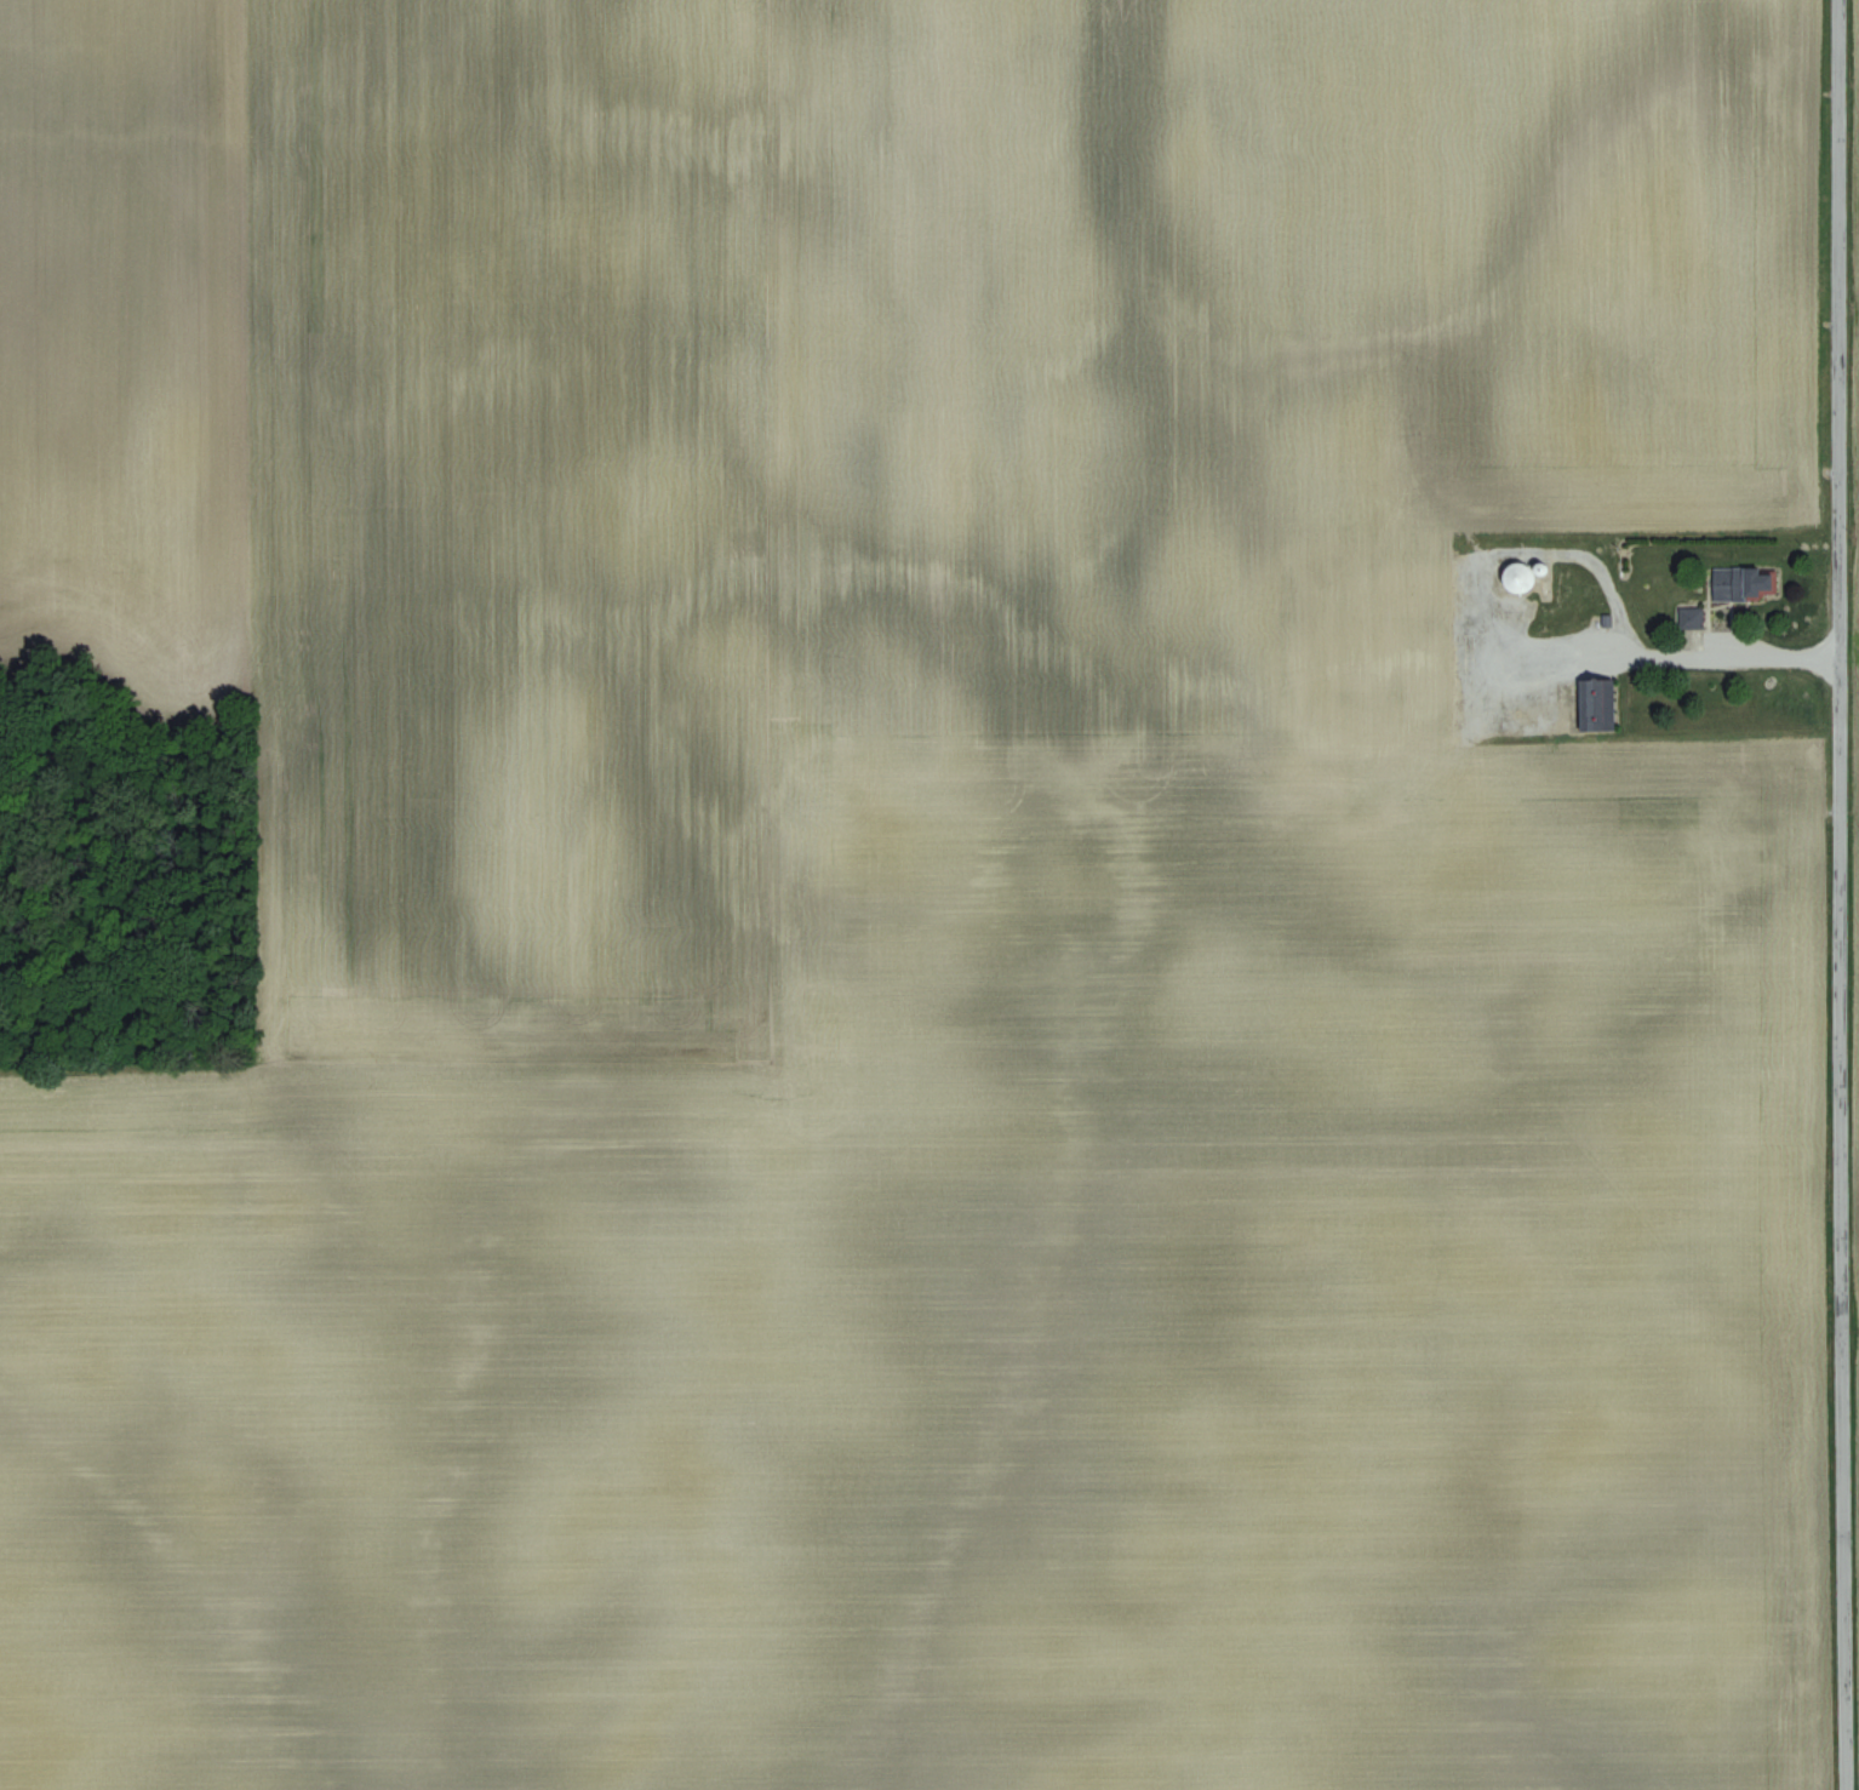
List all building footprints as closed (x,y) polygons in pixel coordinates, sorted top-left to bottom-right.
[(1516,596),(1537,586),(1526,562),(1505,572),(1516,596)] [(1713,601),(1777,601),(1777,568),(1713,568),(1713,601)] [(1601,680),(1582,680),(1582,732),(1601,732),(1601,680)]
